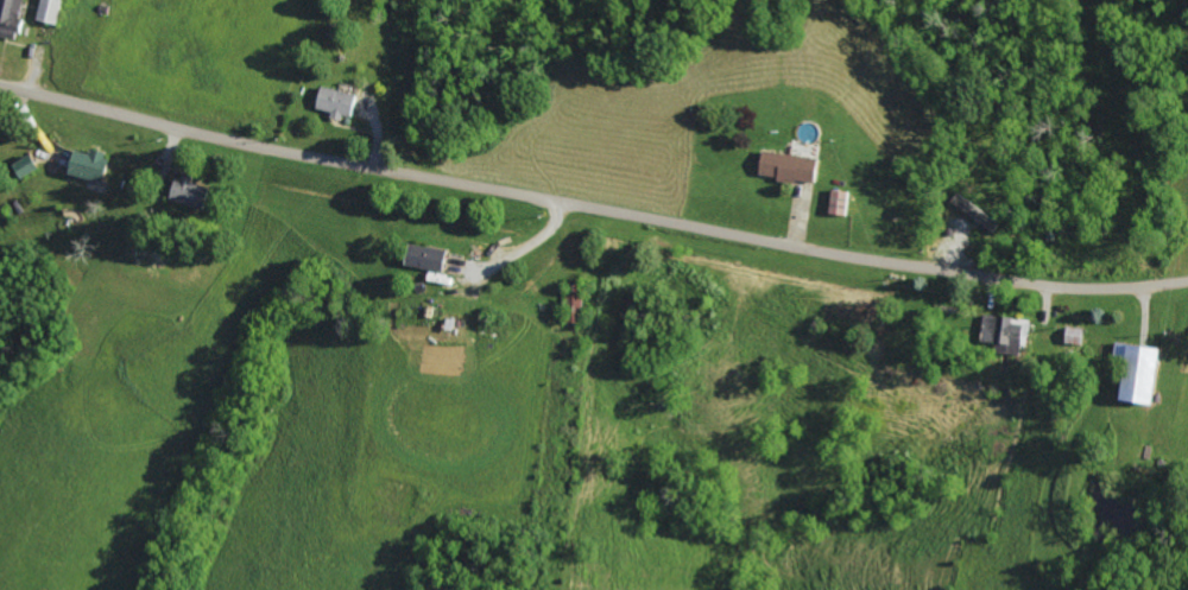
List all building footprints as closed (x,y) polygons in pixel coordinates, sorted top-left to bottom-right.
[(28,0),(6,0),(0,26),(0,35),(24,40),(28,20),(24,20),(28,0)] [(40,19),(63,23),(67,0),(44,0),(40,19)] [(320,107),(335,111),(333,117),(348,120),(349,115),(359,117),(365,95),(326,85),(320,107)] [(74,173),(108,182),(116,155),(96,150),(94,154),(80,150),(74,173)] [(823,159),(768,150),(763,176),(800,182),(801,179),(819,182),(823,159)] [(23,178),(42,169),(34,154),(15,164),(23,178)] [(209,208),(214,187),(196,183),(197,176),(180,172),(174,201),(209,208)] [(850,216),(854,191),(835,189),(831,213),(850,216)] [(997,232),(1004,223),(969,197),(962,207),(997,232)] [(412,265),(449,272),(453,251),(416,243),(412,265)] [(1030,340),(1033,320),(986,314),(982,341),(1012,345),(1013,338),(1030,340)] [(1167,347),(1123,342),(1121,360),(1132,361),(1127,400),(1160,403),(1167,347)]
